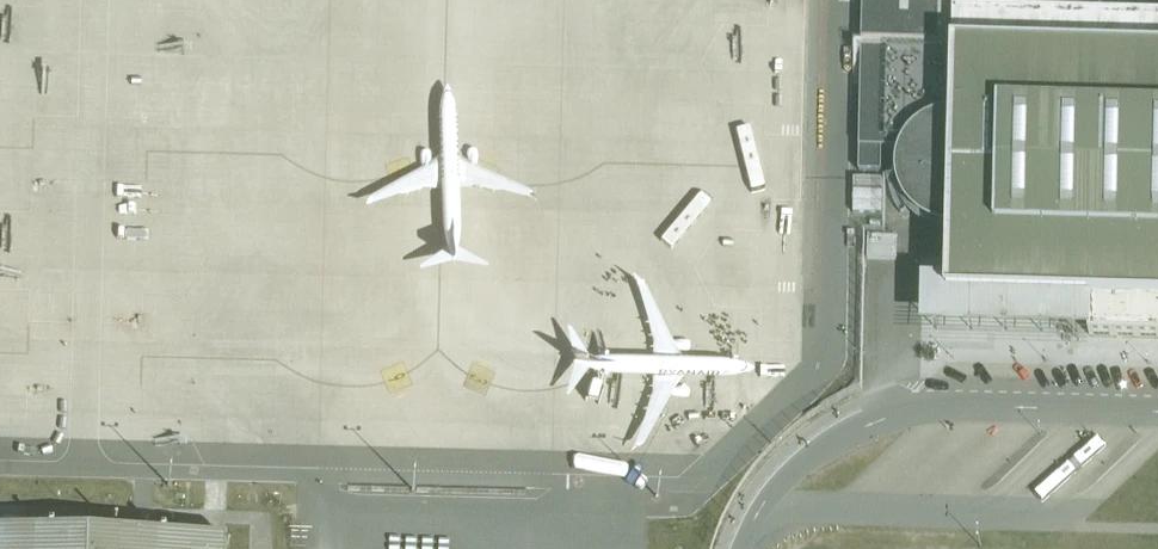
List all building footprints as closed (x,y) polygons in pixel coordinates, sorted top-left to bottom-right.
[(864,2),(860,173),(882,173),(883,150),(902,150),(900,155),(898,163),(897,170),(898,176),(898,182),(898,184),(899,187),(900,192),(903,199),(907,205),(910,210),(914,214),(919,219),(925,223),(931,226),(937,229),(944,231),(950,233),(949,298),(1092,302),(1091,336),(1157,337),(1157,10),(1111,9),(1041,7),(993,6),(957,5),(958,0),(901,0),(901,3),(864,2)] [(0,533),(0,548),(227,548),(227,539),(0,533)]
